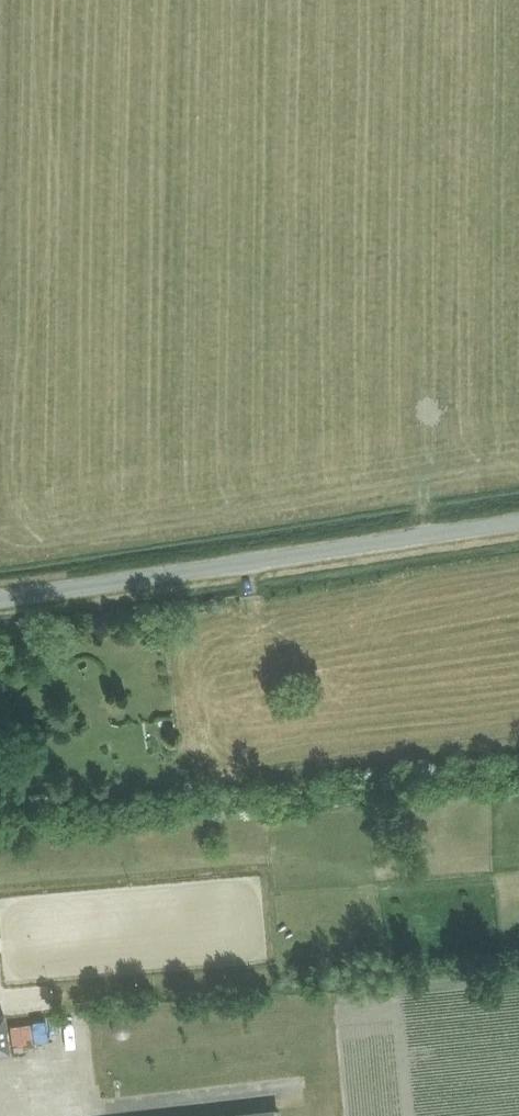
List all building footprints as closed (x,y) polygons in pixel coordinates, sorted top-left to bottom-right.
[(0,1019),(0,1056),(8,1055),(4,1018),(0,1019)] [(118,1021),(114,1026),(115,1033),(120,1037),(126,1037),(131,1032),(130,1025),(125,1021),(118,1021)]
